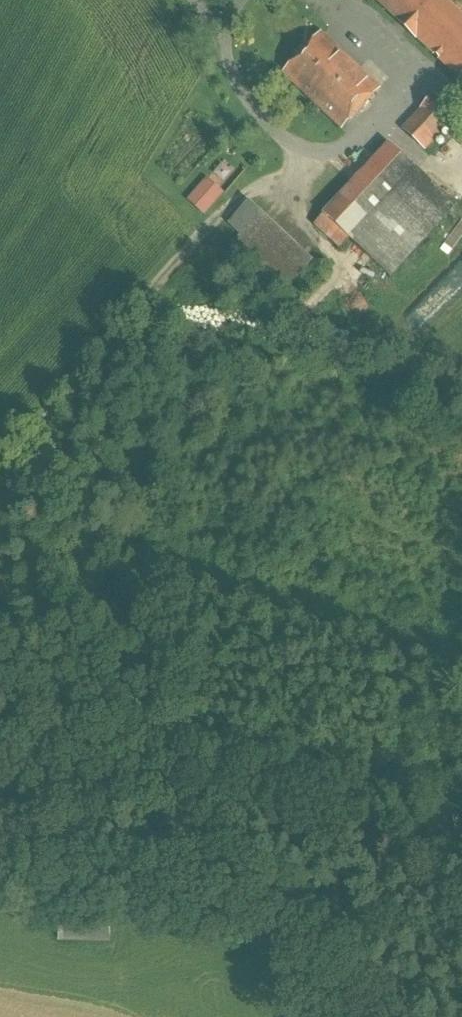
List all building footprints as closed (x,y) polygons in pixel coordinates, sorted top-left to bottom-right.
[(399,20),(398,21),(417,39),(418,38),(460,78),(461,76),(461,17),(445,0),(378,0),(399,20)] [(324,34),(285,74),(312,101),(313,100),(351,60),(324,34)] [(381,89),(351,60),(313,100),(343,129),(381,89)] [(457,116),(436,97),(405,130),(426,150),(457,116)] [(391,145),(325,216),(391,276),(457,205),(391,145)] [(207,184),(193,200),(205,211),(219,196),(207,184)] [(245,234),(259,219),(249,210),(235,225),(245,234)] [(318,274),(259,219),(245,234),(235,244),(294,300),(318,274)]
